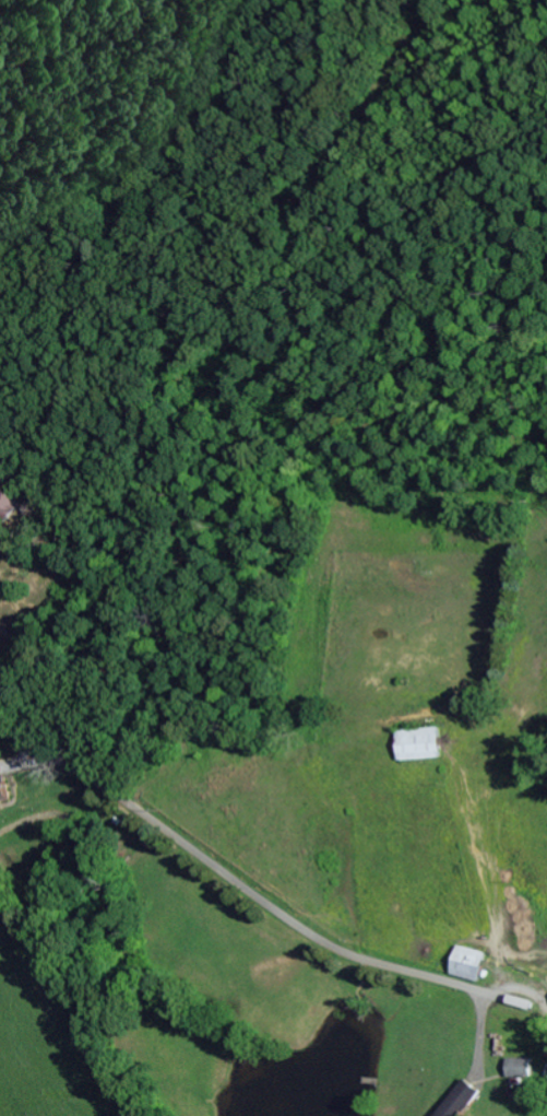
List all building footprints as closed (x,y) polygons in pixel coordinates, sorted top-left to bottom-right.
[(0,492),(0,521),(6,526),(20,508),(0,492)] [(439,761),(438,731),(396,732),(397,762),(439,761)] [(484,954),(455,947),(449,976),(477,983),(484,954)] [(506,1078),(530,1078),(530,1061),(506,1061),(506,1078)] [(479,1096),(465,1082),(434,1115),(461,1115),(479,1096)]
